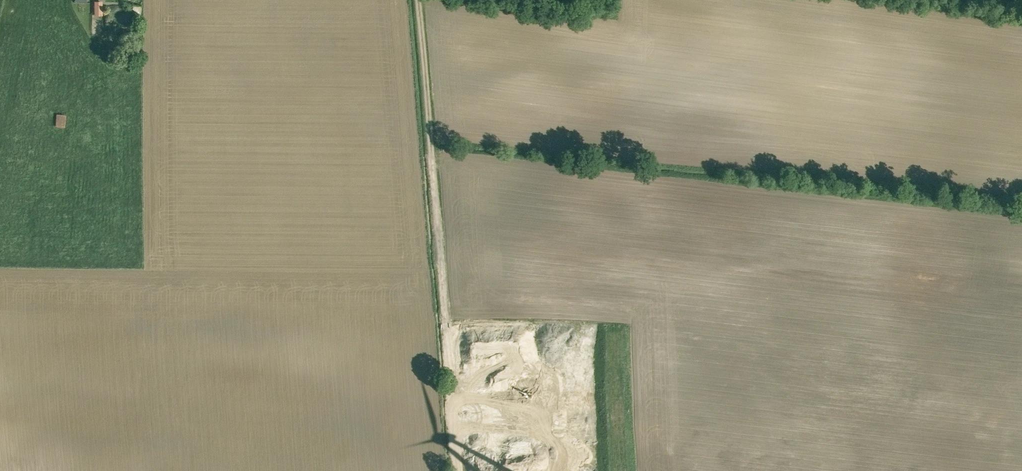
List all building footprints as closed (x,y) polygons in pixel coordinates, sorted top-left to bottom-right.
[(102,15),(102,1),(94,1),(94,15),(102,15)] [(56,127),(66,127),(66,114),(56,114),(56,127)]
